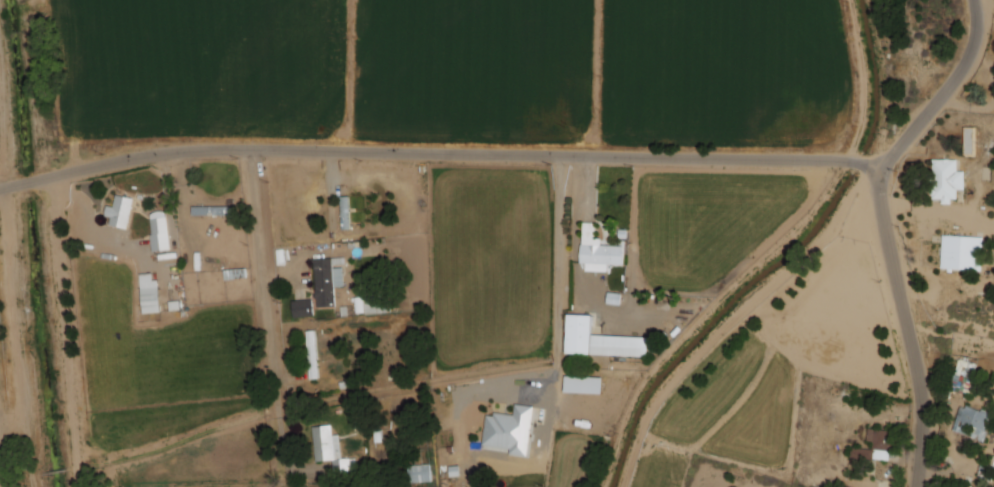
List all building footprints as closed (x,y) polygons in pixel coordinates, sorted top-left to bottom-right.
[(975,154),(975,128),(965,128),(965,154),(975,154)] [(935,161),(959,161),(959,173),(966,173),(966,188),(959,188),(959,201),(956,201),(956,205),(943,205),(943,199),(934,199),(935,161)] [(117,194),(135,199),(129,228),(112,225),(114,217),(106,216),(109,205),(114,206),(117,194)] [(342,197),(351,196),(351,209),(356,209),(357,212),(352,212),(353,228),(344,229),(342,197)] [(194,207),(194,215),(234,214),(234,199),(229,199),(229,206),(194,207)] [(152,252),(170,251),(168,212),(150,213),(152,252)] [(584,221),(599,222),(599,238),(603,238),(603,246),(624,247),(624,264),(609,263),(608,270),(588,269),(588,263),(583,263),(584,221)] [(945,235),(987,238),(984,271),(955,269),(954,272),(949,272),(950,269),(943,268),(945,235)] [(316,260),(346,258),(346,264),(335,265),(335,269),(344,268),(345,284),(335,285),(336,306),(319,307),(319,299),(316,299),(316,293),(318,293),(316,260)] [(160,287),(142,288),(143,314),(161,313),(160,287)] [(358,299),(358,314),(383,314),(383,299),(358,299)] [(293,300),(293,317),(314,317),(314,300),(293,300)] [(568,355),(648,357),(648,337),(593,336),(594,316),(569,315),(568,355)] [(308,331),(317,330),(321,378),(311,379),(308,331)] [(961,358),(979,364),(975,377),(981,379),(984,382),(983,385),(981,386),(977,398),(951,389),(961,358)] [(985,409),(993,413),(993,416),(989,429),(992,431),(987,444),(954,431),(964,407),(967,408),(968,405),(983,411),(985,409)] [(518,406),(536,408),(529,456),(512,454),(513,449),(486,445),(490,416),(497,417),(497,412),(517,415),(518,406)] [(314,428),(333,426),(334,436),(340,436),(342,458),(359,457),(360,472),(336,474),(335,461),(317,462),(314,428)] [(871,429),(904,433),(902,452),(892,451),(891,462),(852,457),(853,447),(875,449),(876,441),(870,441),(871,429)] [(410,483),(431,482),(431,465),(409,466),(410,483)]
